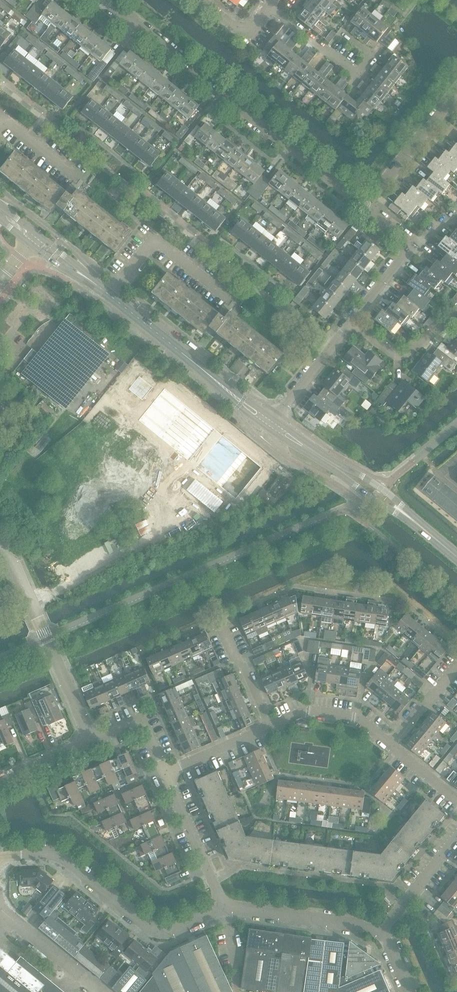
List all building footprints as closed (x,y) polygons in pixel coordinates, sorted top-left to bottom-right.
[(332,4),(327,0),(312,0),(311,1),(325,12),(333,18),(336,14),(328,8),(332,4)] [(335,0),(327,0),(332,4),(339,10),(342,6),(335,0)] [(26,16),(30,20),(43,5),(38,1),(26,16)] [(321,17),(325,12),(311,1),(304,9),(318,21),(318,20),(326,26),(329,23),(321,17)] [(48,9),(43,5),(30,20),(35,24),(42,15),(52,23),(63,10),(52,2),(48,9)] [(15,13),(4,4),(1,8),(12,16),(15,13)] [(350,33),(354,36),(371,14),(362,8),(351,22),(356,26),(350,33)] [(314,25),(318,21),(304,9),(297,18),(319,35),(322,31),(314,25)] [(52,23),(62,31),(72,18),(63,10),(52,23)] [(15,13),(12,16),(20,23),(23,19),(15,13)] [(363,31),(368,35),(379,21),(371,14),(354,36),(357,38),(363,31)] [(62,31),(72,39),(82,26),(72,18),(62,31)] [(378,41),(388,48),(396,39),(386,31),(388,28),(379,21),(368,35),(362,42),(366,45),(372,38),(377,42),(378,41)] [(32,23),(27,29),(33,33),(37,28),(32,23)] [(72,39),(81,46),(92,34),(82,26),(72,39)] [(1,27),(0,29),(0,47),(1,48),(11,35),(1,27)] [(325,39),(329,42),(335,34),(331,31),(325,39)] [(81,46),(91,54),(101,41),(92,34),(81,46)] [(275,65),(276,63),(296,37),(293,35),(286,44),(275,35),(264,49),(269,54),(265,59),(267,61),(268,63),(269,64),(271,65),(272,65),(275,65)] [(26,40),(34,46),(37,42),(29,36),(26,40)] [(41,40),(50,47),(53,43),(45,36),(41,40)] [(300,40),(296,37),(276,63),(285,69),(296,55),(291,51),(300,40)] [(400,42),(396,39),(388,48),(392,51),(400,42)] [(111,49),(101,41),(91,54),(101,62),(88,78),(93,82),(107,65),(102,61),(111,49)] [(45,49),(37,42),(34,46),(42,52),(45,49)] [(61,49),(53,43),(50,47),(58,53),(61,49)] [(301,59),(296,55),(285,69),(293,76),(313,51),(310,48),(301,59)] [(4,63),(14,71),(24,58),(14,50),(4,63)] [(45,55),(54,62),(57,58),(48,51),(45,55)] [(317,53),(313,51),(293,76),(302,83),(313,68),(308,64),(317,53)] [(61,56),(69,62),(72,58),(64,52),(61,56)] [(121,64),(130,72),(140,60),(130,52),(121,64),(116,60),(102,77),(108,81),(121,64)] [(380,59),(387,64),(402,76),(408,67),(394,55),(390,61),(382,55),(380,59)] [(14,71),(24,79),(34,66),(24,58),(14,71)] [(65,64),(57,58),(54,62),(57,64),(62,68),(65,64)] [(80,65),(72,58),(69,62),(77,69),(80,65)] [(130,72),(140,80),(150,67),(140,60),(130,72)] [(318,72),(313,68),(302,83),(310,89),(330,64),(327,62),(318,72)] [(376,63),(373,67),(395,84),(402,76),(387,64),(383,69),(376,63)] [(334,67),(330,64),(310,89),(319,96),(330,82),(325,78),(330,71),(334,67)] [(24,79),(34,87),(44,74),(34,66),(24,79)] [(65,71),(73,77),(76,73),(68,67),(65,71)] [(140,80),(150,88),(160,75),(150,67),(140,80)] [(378,76),(374,81),(388,93),(395,84),(373,67),(371,70),(378,76)] [(84,79),(76,73),(73,77),(81,83),(84,79)] [(34,87),(43,94),(54,82),(44,74),(34,87)] [(150,88),(159,95),(169,83),(160,75),(150,88)] [(335,86),(330,82),(319,96),(327,103),(344,82),(341,79),(335,86)] [(362,80),(360,84),(381,101),(388,93),(374,81),(370,86),(362,80)] [(43,94),(53,102),(63,89),(54,82),(43,94)] [(345,82),(344,82),(327,103),(336,110),(337,109),(347,96),(342,91),(347,84),(345,82)] [(81,83),(74,93),(78,96),(86,87),(81,83)] [(159,95),(169,103),(179,90),(169,83),(159,95)] [(364,93),(360,98),(373,108),(373,109),(374,110),(381,101),(360,84),(357,87),(364,93)] [(103,89),(112,95),(115,92),(107,85),(103,89)] [(121,85),(117,88),(126,95),(129,91),(121,85)] [(73,97),(63,89),(53,102),(63,110),(73,97)] [(169,103),(179,111),(189,98),(179,90),(169,103)] [(123,98),(115,92),(112,95),(120,102),(123,98)] [(129,98),(137,104),(140,100),(132,94),(129,98)] [(356,103),(347,96),(337,109),(352,121),(364,120),(373,109),(373,108),(360,98),(356,103)] [(199,106),(189,98),(179,111),(189,119),(199,106)] [(82,112),(92,120),(102,108),(92,99),(82,112)] [(123,104),(131,111),(134,107),(126,100),(123,104)] [(148,107),(140,100),(137,104),(145,111),(148,107)] [(142,113),(134,107),(131,111),(139,117),(142,113)] [(92,120),(102,128),(112,115),(102,108),(92,120)] [(148,113),(156,119),(159,115),(151,109),(148,113)] [(111,136),(122,123),(124,120),(120,116),(117,119),(112,115),(102,128),(111,136)] [(168,122),(159,115),(156,119),(165,126),(168,122)] [(142,120),(151,126),(154,123),(145,116),(142,120)] [(330,118),(327,122),(332,126),(335,123),(330,118)] [(111,136),(121,144),(131,131),(122,123),(111,136)] [(162,129),(154,123),(151,126),(159,133),(162,129)] [(195,138),(205,145),(216,132),(206,124),(201,130),(197,126),(184,141),(189,145),(195,138)] [(181,139),(189,129),(183,125),(175,135),(181,139)] [(121,144),(131,152),(141,139),(131,131),(121,144)] [(173,138),(165,132),(162,135),(171,142),(173,138)] [(205,145),(215,153),(225,140),(216,132),(205,145)] [(131,152),(141,159),(151,146),(141,139),(131,152)] [(215,153),(225,161),(235,148),(225,140),(215,153)] [(161,154),(151,146),(141,159),(151,167),(161,154)] [(225,161),(234,169),(245,156),(235,148),(225,161)] [(456,169),(456,160),(449,153),(446,151),(438,160),(451,170),(454,173),(456,169)] [(132,233),(80,192),(75,199),(67,193),(20,156),(21,156),(16,152),(0,172),(52,213),(55,210),(62,215),(65,212),(116,253),(132,233)] [(234,169),(244,176),(254,164),(245,156),(234,169)] [(179,162),(187,168),(190,164),(182,158),(179,162)] [(434,172),(443,180),(451,170),(438,160),(435,158),(428,167),(434,172)] [(194,163),(202,169),(205,165),(201,161),(198,159),(194,163)] [(199,171),(190,164),(187,168),(195,175),(199,171)] [(264,172),(254,164),(244,176),(253,184),(247,192),(252,196),(260,186),(255,183),(264,172)] [(213,171),(205,165),(202,169),(210,175),(213,171)] [(270,184),(280,192),(290,179),(280,171),(270,184)] [(157,185),(167,193),(177,180),(167,172),(157,185)] [(450,185),(443,180),(434,172),(426,182),(439,192),(442,195),(450,185)] [(198,177),(206,183),(209,180),(202,173),(198,177)] [(214,178),(222,184),(225,180),(217,174),(214,178)] [(280,192),(289,200),(300,187),(290,179),(280,192)] [(431,202),(439,192),(426,182),(423,179),(416,189),(428,199),(431,202)] [(167,193),(177,201),(187,188),(177,180),(167,193)] [(218,187),(209,180),(206,183),(215,190),(218,187)] [(233,186),(225,180),(222,184),(229,191),(233,186)] [(265,190),(260,186),(252,196),(257,200),(265,190)] [(420,208),(428,199),(416,189),(413,186),(405,196),(418,206),(420,208)] [(289,200),(299,207),(309,194),(300,187),(289,200)] [(177,201),(186,209),(197,196),(187,188),(177,201)] [(218,193),(226,199),(229,195),(221,189),(218,193)] [(410,216),(418,206),(405,196),(402,193),(394,203),(410,216)] [(299,207),(309,215),(319,202),(309,194),(299,207)] [(237,201),(229,195),(226,199),(227,200),(232,204),(234,205),(237,201)] [(186,209),(196,216),(206,203),(197,196),(186,209)] [(263,199),(260,203),(267,208),(270,205),(263,199)] [(227,200),(223,204),(229,208),(232,204),(227,200)] [(309,221),(315,226),(329,210),(319,202),(309,215),(306,219),(306,221),(307,221),(309,221)] [(196,216),(206,224),(216,211),(206,203),(196,216)] [(263,210),(254,203),(251,207),(259,214),(263,210)] [(268,209),(277,216),(280,212),(271,205),(268,209)] [(325,234),(328,230),(338,217),(329,210),(315,226),(316,228),(317,229),(318,229),(325,234)] [(226,219),(216,211),(206,224),(216,232),(226,219)] [(262,216),(270,222),(274,218),(266,212),(262,216)] [(288,218),(280,212),(277,216),(285,222),(288,218)] [(348,225),(338,217),(328,230),(338,238),(348,225)] [(231,231),(241,240),(251,226),(241,218),(231,231)] [(282,225),(274,218),(270,222),(279,229),(282,225)] [(288,224),(296,231),(299,227),(291,220),(288,224)] [(241,240),(251,247),(261,234),(251,226),(241,240)] [(307,233),(299,227),(296,231),(304,237),(307,233)] [(282,231),(290,238),(293,234),(285,228),(282,231)] [(352,228),(344,238),(347,241),(348,241),(349,241),(357,232),(352,228)] [(362,245),(359,250),(372,260),(380,250),(369,241),(371,239),(363,233),(357,241),(362,245)] [(271,242),(261,234),(251,247),(261,255),(271,242)] [(301,241),(293,234),(290,238),(298,245),(301,241)] [(307,240),(315,246),(319,242),(310,236),(307,240)] [(448,253),(454,258),(456,254),(456,245),(449,239),(446,236),(439,245),(448,253)] [(341,249),(347,241),(344,238),(337,246),(341,249)] [(261,255),(270,263),(281,250),(271,242),(261,255)] [(326,248),(319,242),(315,246),(323,252),(326,248)] [(301,247),(310,254),(313,250),(304,243),(301,247)] [(335,249),(328,257),(332,260),(338,252),(335,249)] [(270,263),(280,271),(291,258),(281,250),(270,263)] [(321,256),(313,250),(310,254),(318,260),(321,256)] [(359,250),(351,259),(364,270),(372,260),(359,250)] [(454,258),(448,253),(440,262),(453,273),(456,275),(456,274),(456,260),(454,258)] [(325,268),(332,260),(328,257),(321,265),(325,268)] [(280,271),(290,278),(300,265),(291,258),(280,271)] [(351,259),(343,269),(357,280),(364,270),(351,259)] [(446,282),(453,273),(440,262),(437,260),(430,269),(442,280),(446,282)] [(311,273),(300,265),(290,278),(300,286),(311,273)] [(435,289),(442,280),(430,269),(429,270),(426,267),(419,277),(431,287),(431,286),(435,289)] [(319,268),(312,276),(316,280),(323,271),(319,268)] [(343,269),(335,279),(349,290),(357,280),(343,269)] [(268,375),(284,355),(233,314),(228,321),(224,318),(223,318),(172,278),(173,277),(168,274),(152,294),(204,335),(207,331),(215,338),(217,335),(268,375)] [(415,288),(415,289),(424,296),(431,287),(419,277),(416,274),(408,283),(415,288)] [(310,288),(316,280),(312,276),(306,284),(310,288)] [(335,279),(328,289),(341,299),(349,290),(335,279)] [(304,286),(293,301),(298,305),(309,290),(304,286)] [(328,289),(320,298),(333,309),(341,299),(328,289)] [(430,300),(424,296),(415,289),(407,298),(419,308),(420,308),(423,310),(430,300)] [(412,318),(419,308),(407,298),(404,295),(396,305),(409,315),(412,318)] [(325,319),(333,309),(320,298),(312,308),(325,319)] [(401,324),(409,315),(396,305),(393,303),(385,312),(398,323),(399,322),(401,324)] [(391,332),(398,323),(385,312),(383,310),(375,320),(391,332)] [(95,371),(108,354),(65,320),(39,354),(32,348),(24,359),(30,364),(22,374),(65,408),(87,381),(94,387),(102,377),(95,371)] [(440,351),(452,360),(456,355),(456,356),(456,336),(447,348),(441,343),(437,349),(440,351)] [(369,352),(364,358),(361,355),(361,354),(353,347),(344,359),(355,368),(352,373),(366,384),(369,379),(370,380),(379,368),(377,366),(381,361),(369,352)] [(456,364),(452,360),(440,351),(435,358),(429,353),(418,367),(416,366),(412,370),(414,372),(415,371),(433,385),(438,379),(432,374),(441,363),(451,371),(456,364)] [(122,360),(117,366),(123,370),(128,365),(122,360)] [(329,393),(326,397),(339,408),(345,401),(337,395),(348,381),(357,388),(361,383),(343,368),(339,373),(335,369),(322,385),(329,390),(327,391),(329,393)] [(417,408),(426,398),(403,380),(395,390),(389,385),(377,401),(383,406),(387,402),(399,412),(408,401),(417,408)] [(336,412),(339,408),(326,397),(322,402),(314,396),(304,408),(320,421),(329,409),(336,412)] [(434,475),(422,491),(456,520),(456,494),(434,475)] [(280,476),(267,492),(263,489),(257,497),(271,508),(277,500),(276,499),(290,481),(286,477),(284,479),(280,476)] [(221,502),(192,477),(181,489),(211,514),(221,502)] [(300,613),(312,615),(314,598),(303,596),(300,613)] [(289,597),(279,602),(286,618),(296,613),(289,597)] [(347,597),(346,602),(344,619),(354,621),(357,604),(357,599),(347,597)] [(325,599),(314,598),(312,615),(322,616),(325,599)] [(321,621),(332,623),(335,601),(325,599),(322,616),(321,621)] [(343,624),(344,619),(343,619),(346,602),(335,601),(332,623),(343,624)] [(367,606),(365,623),(376,624),(378,607),(379,602),(368,601),(367,606)] [(279,602),(269,606),(276,622),(286,618),(279,602)] [(367,606),(357,604),(354,621),(365,623),(367,606)] [(269,606),(259,610),(266,626),(276,622),(269,606)] [(389,609),(378,607),(376,624),(391,626),(398,611),(389,610),(389,609)] [(259,610),(249,615),(258,633),(258,635),(268,630),(266,626),(259,610)] [(395,627),(403,634),(414,621),(406,614),(395,627)] [(247,638),(258,633),(249,615),(239,619),(247,638)] [(423,628),(414,621),(403,634),(412,641),(423,628)] [(204,628),(194,632),(201,649),(203,653),(210,650),(213,648),(206,633),(204,628)] [(431,635),(423,628),(412,641),(420,648),(431,635)] [(194,632),(184,637),(186,642),(186,641),(193,657),(194,660),(198,658),(197,656),(203,653),(201,649),(194,632)] [(277,640),(273,642),(275,647),(284,643),(282,638),(281,633),(275,636),(277,640)] [(439,641),(431,635),(420,648),(428,655),(439,641)] [(298,654),(304,651),(299,640),(293,642),(298,654)] [(186,642),(176,646),(183,662),(193,657),(186,641),(186,642)] [(448,649),(439,641),(428,655),(437,662),(448,649)] [(165,645),(154,650),(155,650),(157,654),(163,670),(171,667),(172,670),(174,668),(173,666),(166,650),(167,650),(165,645)] [(255,655),(267,650),(264,645),(253,650),(255,655)] [(167,650),(166,650),(173,666),(175,665),(183,662),(176,646),(167,650)] [(400,653),(394,648),(391,652),(396,657),(400,653)] [(382,666),(390,656),(385,652),(378,662),(382,666)] [(157,654),(146,659),(153,675),(163,670),(157,654)] [(255,665),(267,660),(264,655),(253,660),(255,665)] [(289,661),(291,665),(298,681),(308,677),(300,657),(289,661)] [(318,663),(315,680),(326,682),(329,665),(330,659),(318,657),(318,663)] [(415,666),(409,661),(406,665),(412,670),(415,666)] [(350,668),(347,690),(358,692),(358,687),(361,670),(362,664),(351,663),(350,668)] [(396,667),(404,674),(407,670),(399,663),(396,667)] [(291,665),(281,670),(288,686),(298,681),(291,665)] [(329,665),(326,682),(337,684),(339,666),(329,665)] [(144,666),(134,671),(145,696),(149,694),(145,685),(151,682),(144,666)] [(337,684),(336,689),(347,690),(350,668),(339,666),(337,684)] [(423,679),(427,674),(417,666),(413,671),(423,679)] [(213,683),(217,693),(237,684),(232,674),(225,677),(221,668),(195,679),(197,684),(208,679),(210,684),(213,683)] [(380,668),(377,672),(366,685),(375,692),(386,679),(389,675),(380,668)] [(281,670),(271,674),(278,690),(288,686),(281,670)] [(414,676),(407,670),(404,674),(411,680),(414,676)] [(134,671),(124,675),(131,691),(137,688),(141,698),(145,696),(134,671)] [(268,694),(278,690),(271,674),(261,679),(268,694)] [(124,675),(114,679),(125,705),(129,703),(125,694),(131,691),(124,675)] [(420,688),(424,684),(414,676),(410,680),(420,688)] [(114,679),(104,684),(111,700),(116,697),(121,707),(125,705),(114,679)] [(194,684),(192,679),(176,687),(178,692),(194,684)] [(394,686),(386,679),(375,692),(383,699),(394,686)] [(111,700),(104,684),(102,680),(92,684),(101,704),(111,700)] [(91,708),(101,704),(92,684),(82,688),(91,708)] [(241,694),(237,684),(217,693),(221,702),(241,694)] [(402,693),(394,686),(383,699),(391,706),(402,693)] [(159,694),(164,704),(180,697),(175,687),(159,694)] [(411,700),(402,693),(391,706),(400,713),(411,700)] [(32,701),(37,714),(38,713),(43,711),(49,725),(63,718),(53,694),(38,701),(39,701),(33,704),(32,701)] [(226,712),(229,711),(245,704),(241,694),(221,702),(226,712)] [(164,704),(168,714),(184,707),(180,697),(164,704)] [(32,716),(37,714),(32,701),(25,703),(28,710),(16,715),(25,735),(38,729),(32,716)] [(229,711),(234,721),(250,714),(245,704),(229,711)] [(0,709),(0,712),(2,716),(9,713),(6,706),(0,709)] [(168,714),(172,724),(188,717),(184,707),(168,714)] [(200,713),(204,722),(210,719),(206,711),(200,713)] [(433,711),(426,720),(439,731),(446,722),(433,711)] [(14,724),(9,713),(2,716),(4,720),(0,722),(0,741),(3,740),(5,745),(14,742),(7,727),(14,724)] [(254,724),(250,714),(234,721),(238,731),(254,724)] [(172,724),(177,734),(193,727),(197,725),(193,715),(188,717),(172,724)] [(208,732),(214,729),(210,719),(204,722),(208,732)] [(433,739),(439,731),(426,720),(419,728),(433,739)] [(217,728),(219,733),(221,739),(226,737),(221,726),(217,728)] [(177,734),(181,744),(197,737),(193,727),(177,734)] [(426,748),(433,739),(419,728),(412,737),(426,748)] [(216,734),(214,729),(209,731),(214,742),(218,740),(216,734)] [(201,747),(197,737),(181,744),(186,754),(201,747)] [(419,756),(426,748),(412,737),(405,745),(419,756)] [(244,756),(248,766),(265,759),(260,749),(244,756)] [(128,753),(110,761),(115,773),(124,769),(127,777),(125,778),(128,784),(140,779),(137,773),(128,753)] [(433,768),(441,758),(436,754),(428,764),(433,768)] [(269,769),(265,759),(248,766),(253,776),(269,769)] [(440,774),(448,764),(443,760),(435,770),(440,774)] [(110,761),(91,769),(96,781),(97,781),(105,777),(109,785),(119,781),(115,773),(110,761)] [(391,766),(384,775),(402,789),(405,786),(401,782),(405,778),(391,766)] [(73,777),(75,782),(78,789),(87,785),(91,793),(100,789),(97,781),(96,781),(91,769),(73,777)] [(274,779),(269,769),(253,776),(257,786),(274,779)] [(233,773),(237,783),(242,781),(239,776),(241,775),(239,770),(233,773)] [(229,859),(304,869),(391,881),(445,815),(426,799),(381,855),(246,836),(242,827),(240,821),(217,771),(195,781),(229,859)] [(456,773),(454,771),(447,779),(456,788),(456,773)] [(384,775),(377,783),(391,795),(396,788),(400,792),(402,789),(384,775)] [(276,798),(287,799),(290,782),(279,780),(276,798)] [(84,802),(78,789),(75,782),(57,790),(55,785),(48,788),(54,801),(60,798),(62,802),(71,798),(75,806),(77,805),(84,802)] [(287,799),(298,801),(300,783),(290,782),(287,799)] [(298,801),(309,802),(311,785),(300,783),(298,801)] [(384,803),(391,795),(377,783),(370,792),(384,803)] [(135,800),(142,815),(151,811),(153,810),(150,804),(151,804),(142,785),(122,794),(127,804),(135,800)] [(322,786),(311,785),(309,802),(319,804),(322,786)] [(333,787),(322,786),(319,804),(330,805),(333,787)] [(343,789),(333,787),(330,805),(341,807),(343,789)] [(354,790),(343,789),(341,807),(351,808),(354,790)] [(365,792),(354,790),(351,808),(362,809),(362,812),(370,814),(372,798),(364,797),(365,792)] [(107,809),(111,818),(123,813),(114,794),(94,803),(99,813),(107,809)] [(405,797),(401,802),(404,806),(409,800),(405,797)] [(84,802),(77,805),(79,810),(81,809),(86,807),(84,802)] [(86,807),(81,809),(82,813),(93,808),(91,804),(86,807)] [(143,826),(150,841),(162,836),(161,836),(159,830),(151,811),(142,815),(130,820),(135,829),(135,830),(143,826)] [(130,820),(126,822),(123,813),(111,818),(102,821),(104,825),(107,831),(115,827),(119,836),(135,829),(130,820)] [(251,816),(240,821),(242,827),(249,824),(253,819),(251,816)] [(102,821),(90,827),(92,829),(96,831),(104,825),(102,821)] [(252,835),(258,827),(254,824),(248,832),(252,835)] [(170,854),(162,836),(150,841),(141,844),(142,845),(143,848),(146,854),(154,850),(158,859),(170,854)] [(172,853),(170,854),(158,859),(152,862),(156,871),(165,868),(169,876),(165,878),(168,885),(181,879),(178,873),(181,871),(172,853)] [(44,891),(47,893),(52,886),(50,885),(53,880),(40,869),(22,871),(23,886),(32,886),(33,884),(43,892),(44,891)] [(448,888),(456,896),(456,882),(455,880),(448,888)] [(52,886),(47,893),(34,908),(47,918),(66,895),(53,885),(52,886)] [(441,905),(451,913),(452,911),(455,908),(456,910),(456,896),(448,888),(441,897),(445,900),(441,905)] [(65,907),(75,916),(88,901),(77,892),(69,902),(65,898),(56,908),(61,912),(65,907)] [(98,910),(88,901),(75,916),(85,923),(81,928),(87,933),(95,923),(92,920),(94,917),(92,916),(98,910)] [(28,903),(21,911),(27,915),(33,907),(28,903)] [(441,905),(437,909),(447,917),(451,913),(441,905)] [(437,909),(433,914),(443,922),(447,917),(437,909)] [(39,928),(55,940),(65,928),(50,915),(39,928)] [(454,927),(451,921),(440,926),(442,932),(438,933),(443,944),(456,937),(456,926),(456,925),(454,927)] [(98,936),(107,943),(115,950),(112,954),(117,958),(128,945),(123,942),(126,938),(117,931),(117,930),(118,929),(110,922),(98,936)] [(85,945),(65,928),(55,940),(74,957),(85,945)] [(250,929),(247,948),(259,950),(260,945),(262,945),(262,951),(282,953),(285,934),(250,929)] [(282,953),(277,991),(319,991),(323,962),(309,960),(312,939),(312,938),(285,934),(282,953)] [(180,947),(201,991),(233,991),(207,935),(180,947)] [(443,944),(447,954),(456,949),(456,937),(443,944)] [(325,941),(312,939),(309,960),(323,962),(325,941)] [(152,974),(153,973),(167,955),(156,946),(150,953),(135,941),(125,953),(137,963),(133,968),(130,966),(122,976),(111,966),(101,978),(117,991),(137,991),(152,974)] [(325,941),(323,962),(319,991),(390,991),(380,970),(379,970),(377,965),(379,965),(367,956),(368,949),(362,952),(350,943),(350,945),(344,944),(345,943),(325,941)] [(268,991),(277,991),(282,953),(262,951),(262,945),(260,945),(259,950),(247,948),(241,988),(268,991)] [(100,978),(109,966),(85,946),(75,957),(100,978)] [(0,947),(0,991),(54,991),(0,947)] [(171,951),(167,955),(153,973),(161,991),(201,991),(180,947),(171,951)] [(447,954),(451,963),(456,961),(456,949),(447,954)] [(153,973),(152,974),(137,991),(161,991),(153,973)]
